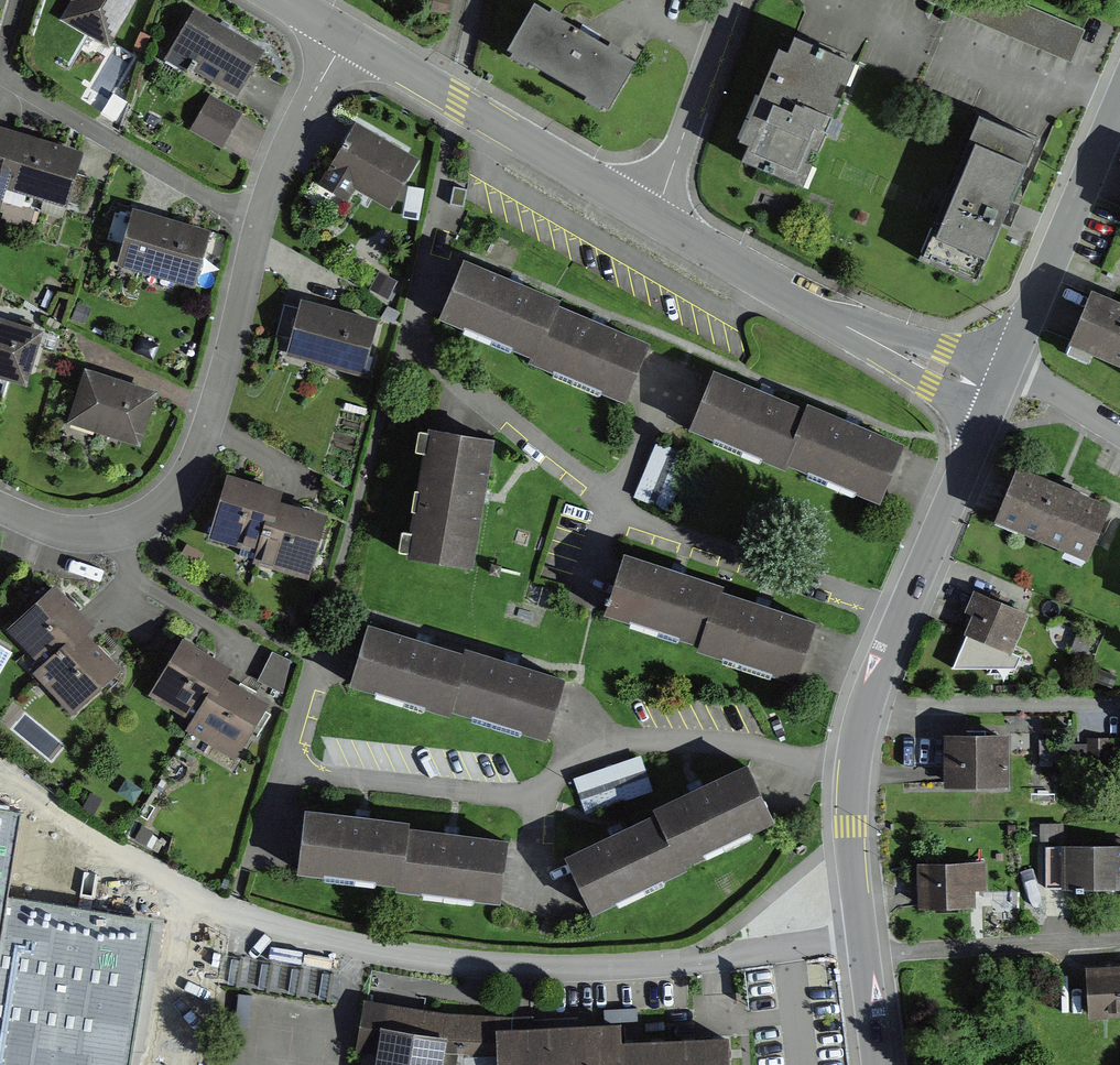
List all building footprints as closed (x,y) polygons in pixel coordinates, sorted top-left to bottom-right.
[(62,17),(110,45),(135,0),(71,0),(62,17)] [(1020,0),(955,0),(952,9),(1070,59),(1084,27),(1020,0)] [(631,63),(532,5),(502,55),(599,118),(631,63)] [(236,96),(263,53),(198,12),(171,55),(236,96)] [(848,68),(787,41),(780,61),(771,56),(734,146),(742,151),(735,167),(799,194),(828,120),(848,68)] [(241,115),(212,100),(196,129),(225,145),(241,115)] [(1037,139),(976,112),(918,260),(977,283),(1001,224),(1037,139)] [(397,202),(419,161),(362,129),(339,171),(397,202)] [(0,132),(0,210),(1,211),(8,184),(68,201),(81,155),(0,132)] [(119,207),(111,237),(126,240),(133,210),(119,207)] [(206,233),(138,213),(122,265),(190,286),(206,233)] [(557,304),(469,267),(444,326),(533,363),(555,308),(557,304)] [(1087,294),(1064,348),(1119,372),(1119,308),(1087,294)] [(367,375),(379,324),(299,305),(286,356),(367,375)] [(648,346),(555,308),(533,363),(530,369),(623,407),(648,346)] [(0,320),(0,373),(28,380),(41,331),(0,320)] [(142,445),(155,394),(90,377),(77,427),(142,445)] [(803,416),(706,379),(684,436),(781,474),(784,467),(803,416)] [(807,408),(803,416),(784,467),(878,503),(901,444),(807,408)] [(471,574),(491,442),(430,433),(410,564),(471,574)] [(638,494),(673,508),(694,454),(660,440),(638,494)] [(325,518),(221,478),(207,541),(309,581),(325,518)] [(1088,568),(1108,515),(1057,496),(1015,479),(994,532),(1088,568)] [(721,577),(625,545),(605,605),(701,637),(719,583),(721,577)] [(814,614),(719,583),(701,637),(699,644),(794,676),(814,614)] [(124,673),(51,588),(7,630),(74,717),(124,673)] [(1030,613),(975,591),(965,616),(973,620),(966,638),(1011,657),(1030,613)] [(464,656),(367,627),(348,689),(446,718),(448,712),(464,656)] [(269,706),(182,639),(149,696),(232,764),(269,706)] [(275,647),(263,678),(285,687),(297,656),(275,647)] [(466,651),(464,656),(448,712),(547,742),(565,681),(466,651)] [(1008,791),(1008,740),(944,741),(944,791),(1008,791)] [(587,806),(655,789),(646,755),(578,772),(587,806)] [(646,812),(650,820),(672,867),(772,821),(747,766),(646,812)] [(401,823),(300,810),(292,873),(393,886),(400,828),(401,823)] [(650,820),(562,860),(588,916),(676,876),(672,867),(650,820)] [(507,842),(400,828),(393,886),(392,892),(499,906),(507,842)] [(1052,851),(1054,888),(1079,888),(1079,897),(1119,896),(1119,849),(1052,851)] [(988,894),(987,864),(916,869),(919,911),(978,907),(977,894),(988,894)] [(0,935),(0,1064),(136,1064),(138,1046),(123,1042),(136,959),(0,935)] [(1119,1017),(1119,972),(1086,975),(1090,1020),(1119,1017)] [(363,999),(356,1052),(376,1056),(374,1064),(441,1064),(444,1049),(493,1057),(494,1064),(727,1064),(725,1034),(617,1039),(617,1026),(504,1026),(363,999)]
